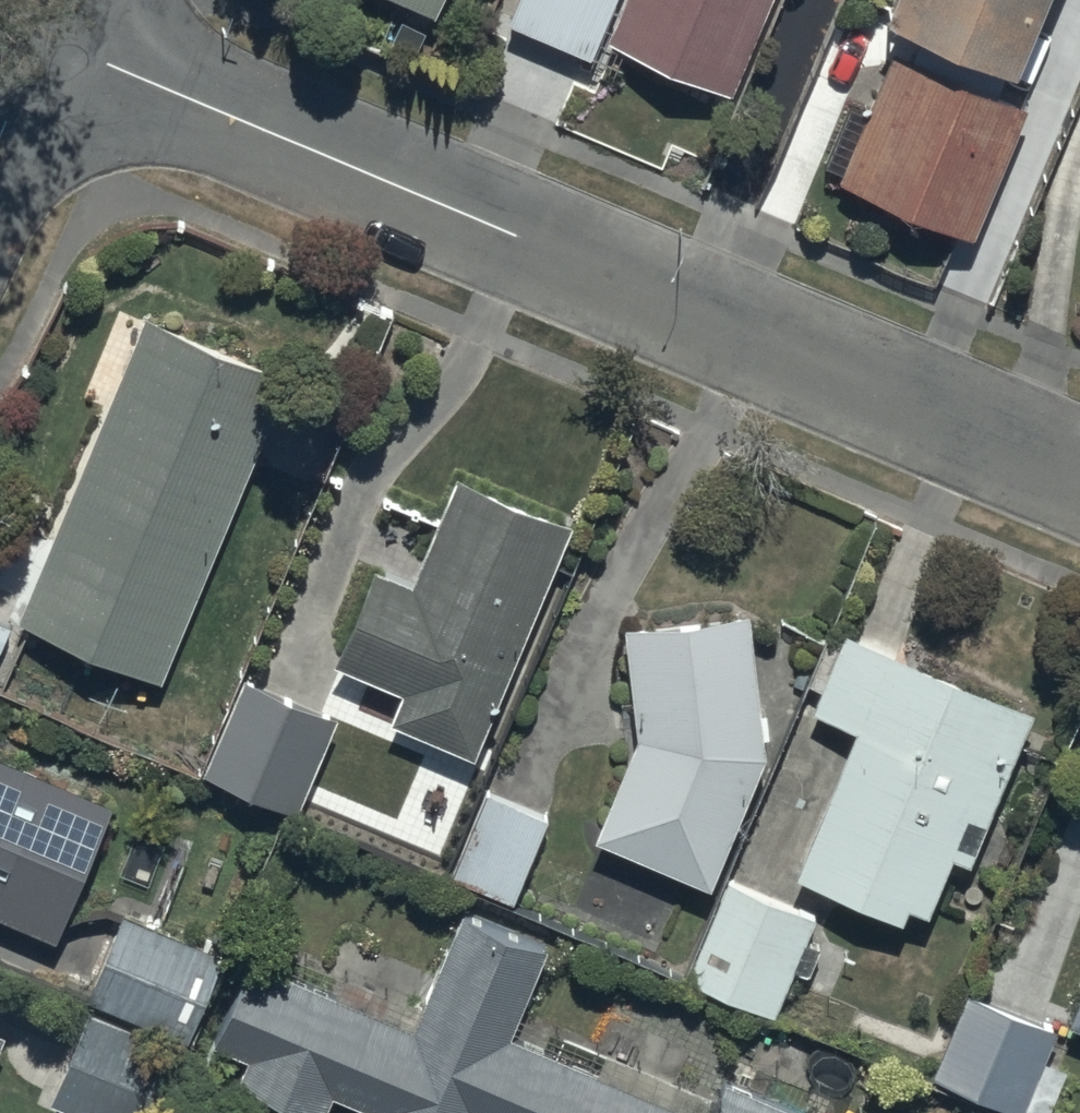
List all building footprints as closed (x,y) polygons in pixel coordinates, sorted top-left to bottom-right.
[(436,15),(444,0),(405,0),(436,15)] [(592,59),(618,0),(523,0),(512,26),(592,59)] [(733,94),(773,0),(629,0),(611,42),(733,94)] [(1019,77),(1051,0),(898,0),(889,22),(1019,77)] [(841,185),(975,241),(1030,110),(896,55),(841,185)] [(21,623),(162,682),(290,380),(148,321),(21,623)] [(378,574),(339,666),(408,695),(395,726),(476,759),(573,529),(461,483),(416,590),(378,574)] [(641,743),(600,842),(712,890),(766,761),(750,619),(630,632),(641,743)] [(2,654),(12,629),(0,624),(0,653),(2,654)] [(861,735),(800,882),(906,925),(912,911),(932,919),(956,861),(973,868),(1036,716),(849,639),(817,717),(861,735)] [(248,683),(207,778),(297,816),(338,721),(248,683)] [(58,943),(115,809),(0,761),(0,919),(58,943)] [(488,796),(454,879),(516,905),(551,822),(488,796)] [(691,984),(777,1019),(817,921),(731,886),(691,984)] [(91,1003),(191,1044),(226,959),(126,918),(91,1003)] [(216,1048),(253,1063),(243,1086),(307,1112),(329,1112),(336,1097),(372,1112),(676,1112),(511,1043),(549,954),(467,919),(416,1036),(252,966),(216,1048)] [(935,1083),(1008,1112),(1026,1112),(1059,1035),(970,999),(935,1083)] [(92,1017),(55,1106),(73,1112),(166,1112),(189,1057),(92,1017)] [(728,1088),(717,1112),(786,1112),(728,1088)]
